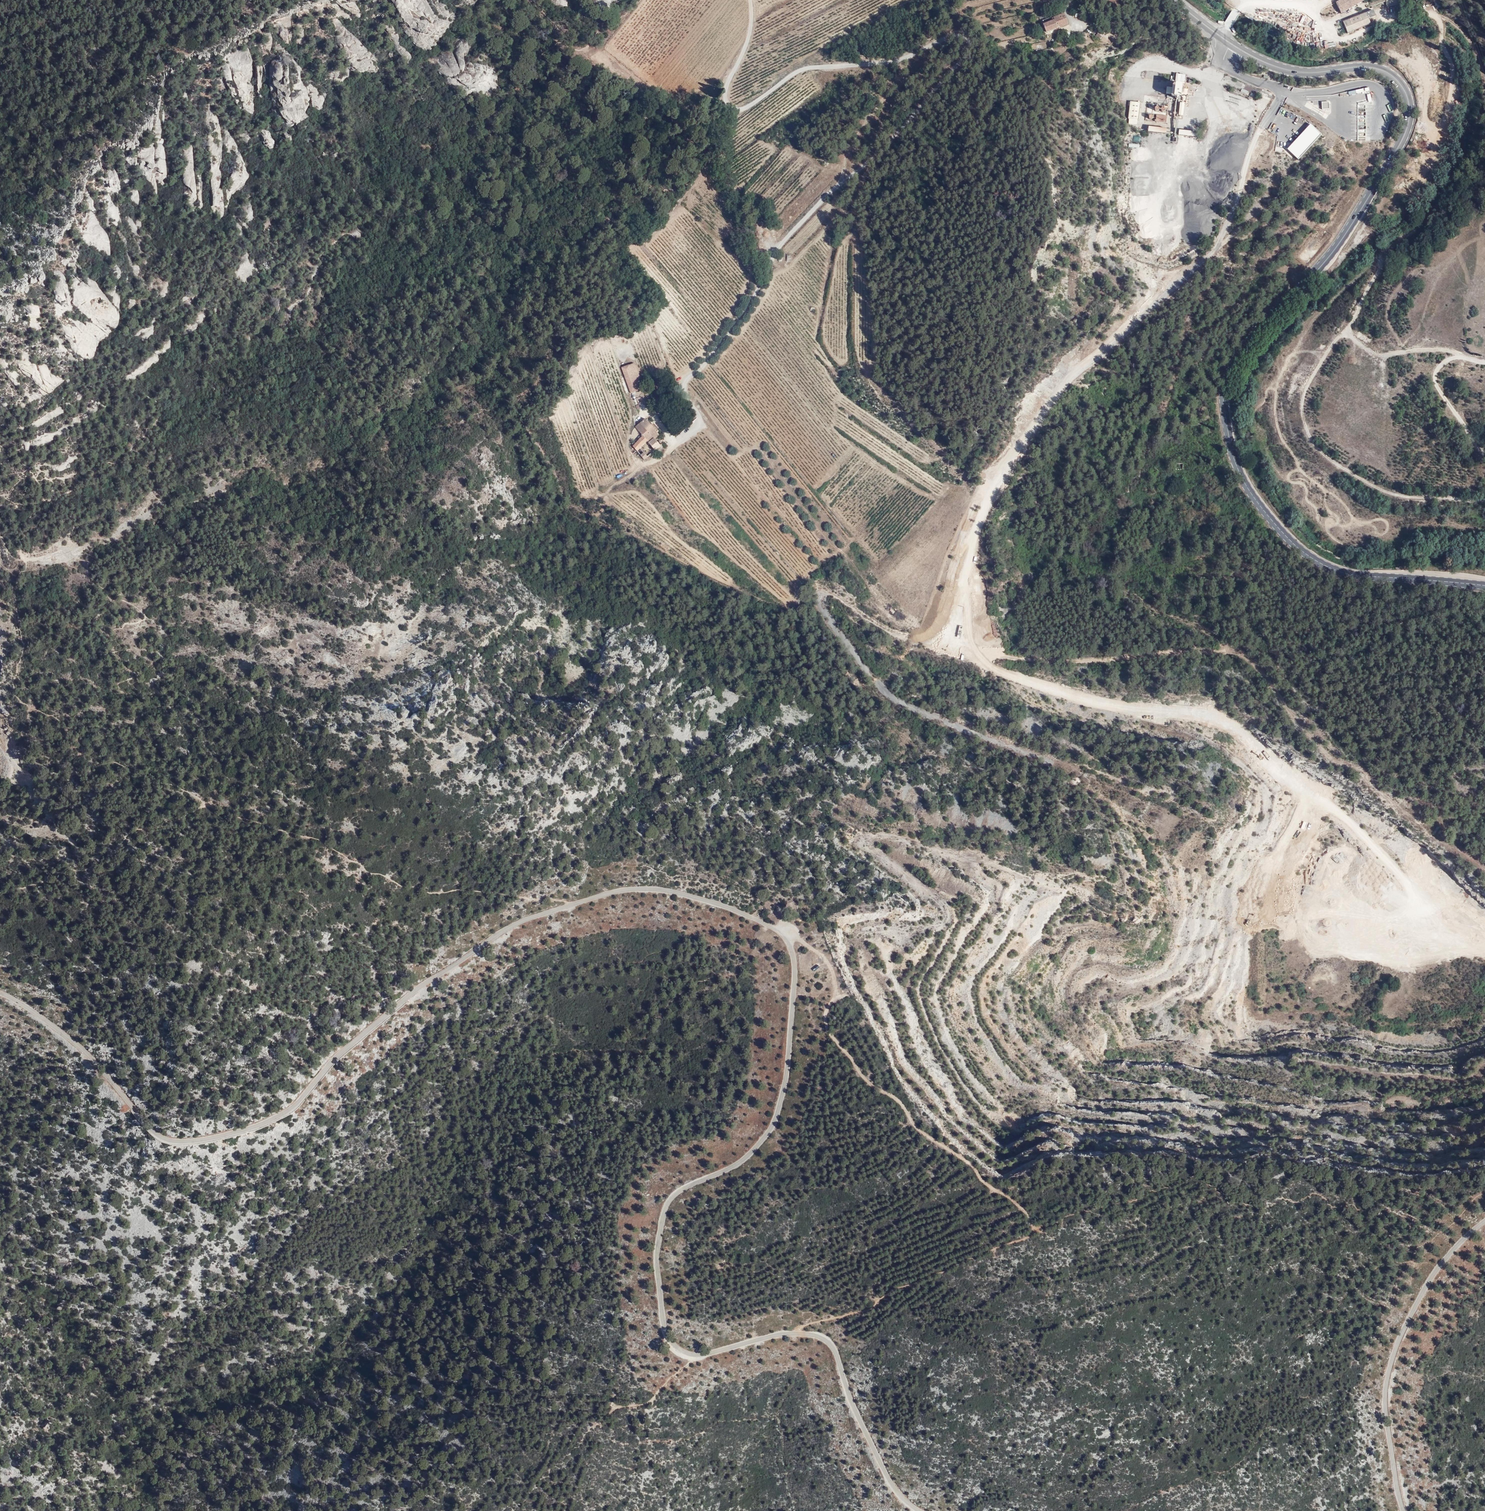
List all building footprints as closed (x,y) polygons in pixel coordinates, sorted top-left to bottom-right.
[(1337,1),(1343,12),(1366,0),(1340,0),(1337,1)] [(1032,15),(1036,29),(1059,23),(1056,10),(1046,12),(1045,11),(1032,15)] [(1350,34),(1374,23),(1369,11),(1345,22),(1350,34)] [(1181,58),(1169,57),(1169,65),(1181,66),(1181,58)] [(1408,74),(1414,70),(1409,65),(1404,69),(1408,74)] [(1178,73),(1178,69),(1172,69),(1172,73),(1163,73),(1163,79),(1169,79),(1168,82),(1178,81),(1178,80),(1183,80),(1183,73),(1178,73)] [(1345,91),(1347,104),(1371,100),(1368,87),(1345,91)] [(1138,90),(1127,89),(1127,106),(1137,106),(1138,90)] [(1321,101),(1322,109),(1329,108),(1329,101),(1321,101)] [(1357,128),(1357,139),(1367,138),(1365,105),(1357,105),(1358,128),(1357,128)] [(1309,123),(1286,148),(1297,158),(1320,133),(1309,123)] [(631,392),(643,388),(634,363),(621,367),(631,392)] [(658,441),(664,436),(648,419),(637,429),(644,438),(634,448),(638,453),(648,445),(656,453),(664,446),(658,441)] [(774,915),(776,916),(782,913),(778,906),(767,912),(770,917),(774,915)]
